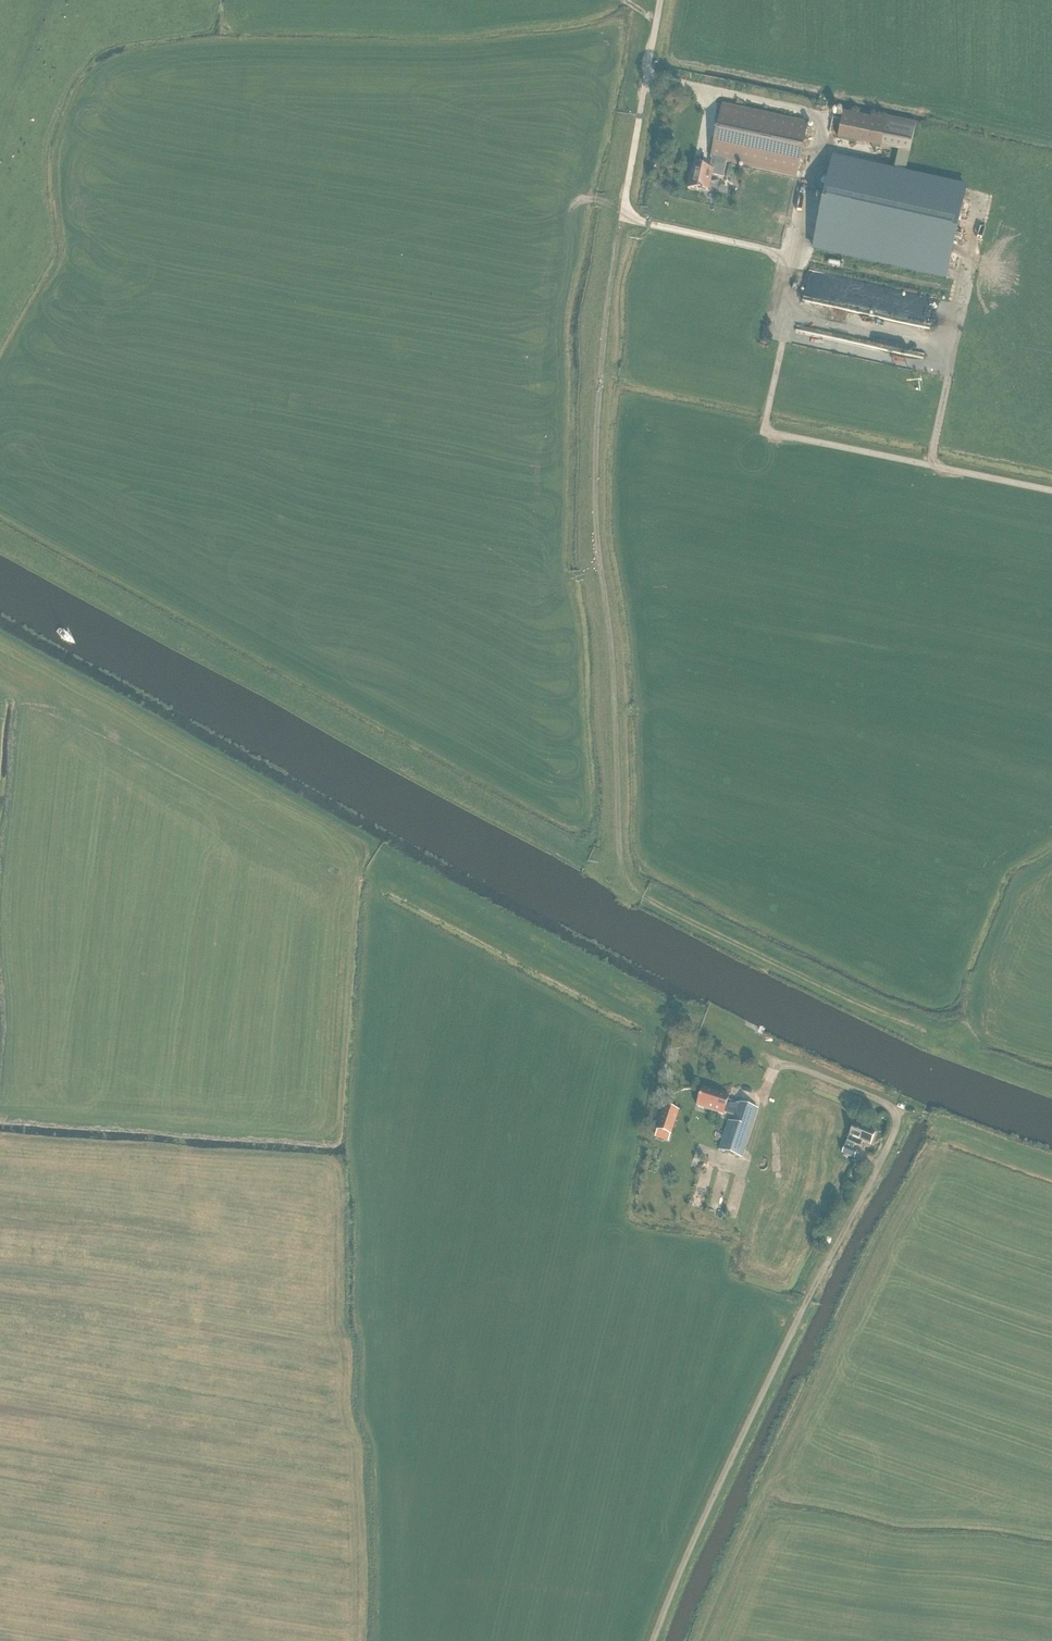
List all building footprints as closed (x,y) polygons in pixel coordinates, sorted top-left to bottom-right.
[(712,175),(723,178),(727,162),(796,177),(808,122),(723,104),(711,158),(712,158),(710,169),(697,166),(696,169),(692,168),(688,189),(699,191),(699,188),(708,190),(712,175)] [(844,112),(838,138),(899,151),(895,167),(906,170),(910,153),(916,123),(886,116),(885,121),(844,112)] [(834,159),(814,249),(947,278),(966,188),(834,159)] [(729,1121),(719,1150),(743,1158),(758,1109),(738,1103),(738,1104),(728,1101),(729,1097),(703,1089),(697,1107),(723,1115),(724,1113),(734,1116),(732,1122),(729,1121)] [(655,1138),(669,1142),(671,1135),(680,1111),(660,1105),(651,1129),(657,1131),(655,1138)] [(860,1148),(863,1142),(870,1145),(875,1133),(855,1125),(845,1147),(842,1154),(853,1158),(857,1151),(853,1149),(854,1145),(860,1148)]
